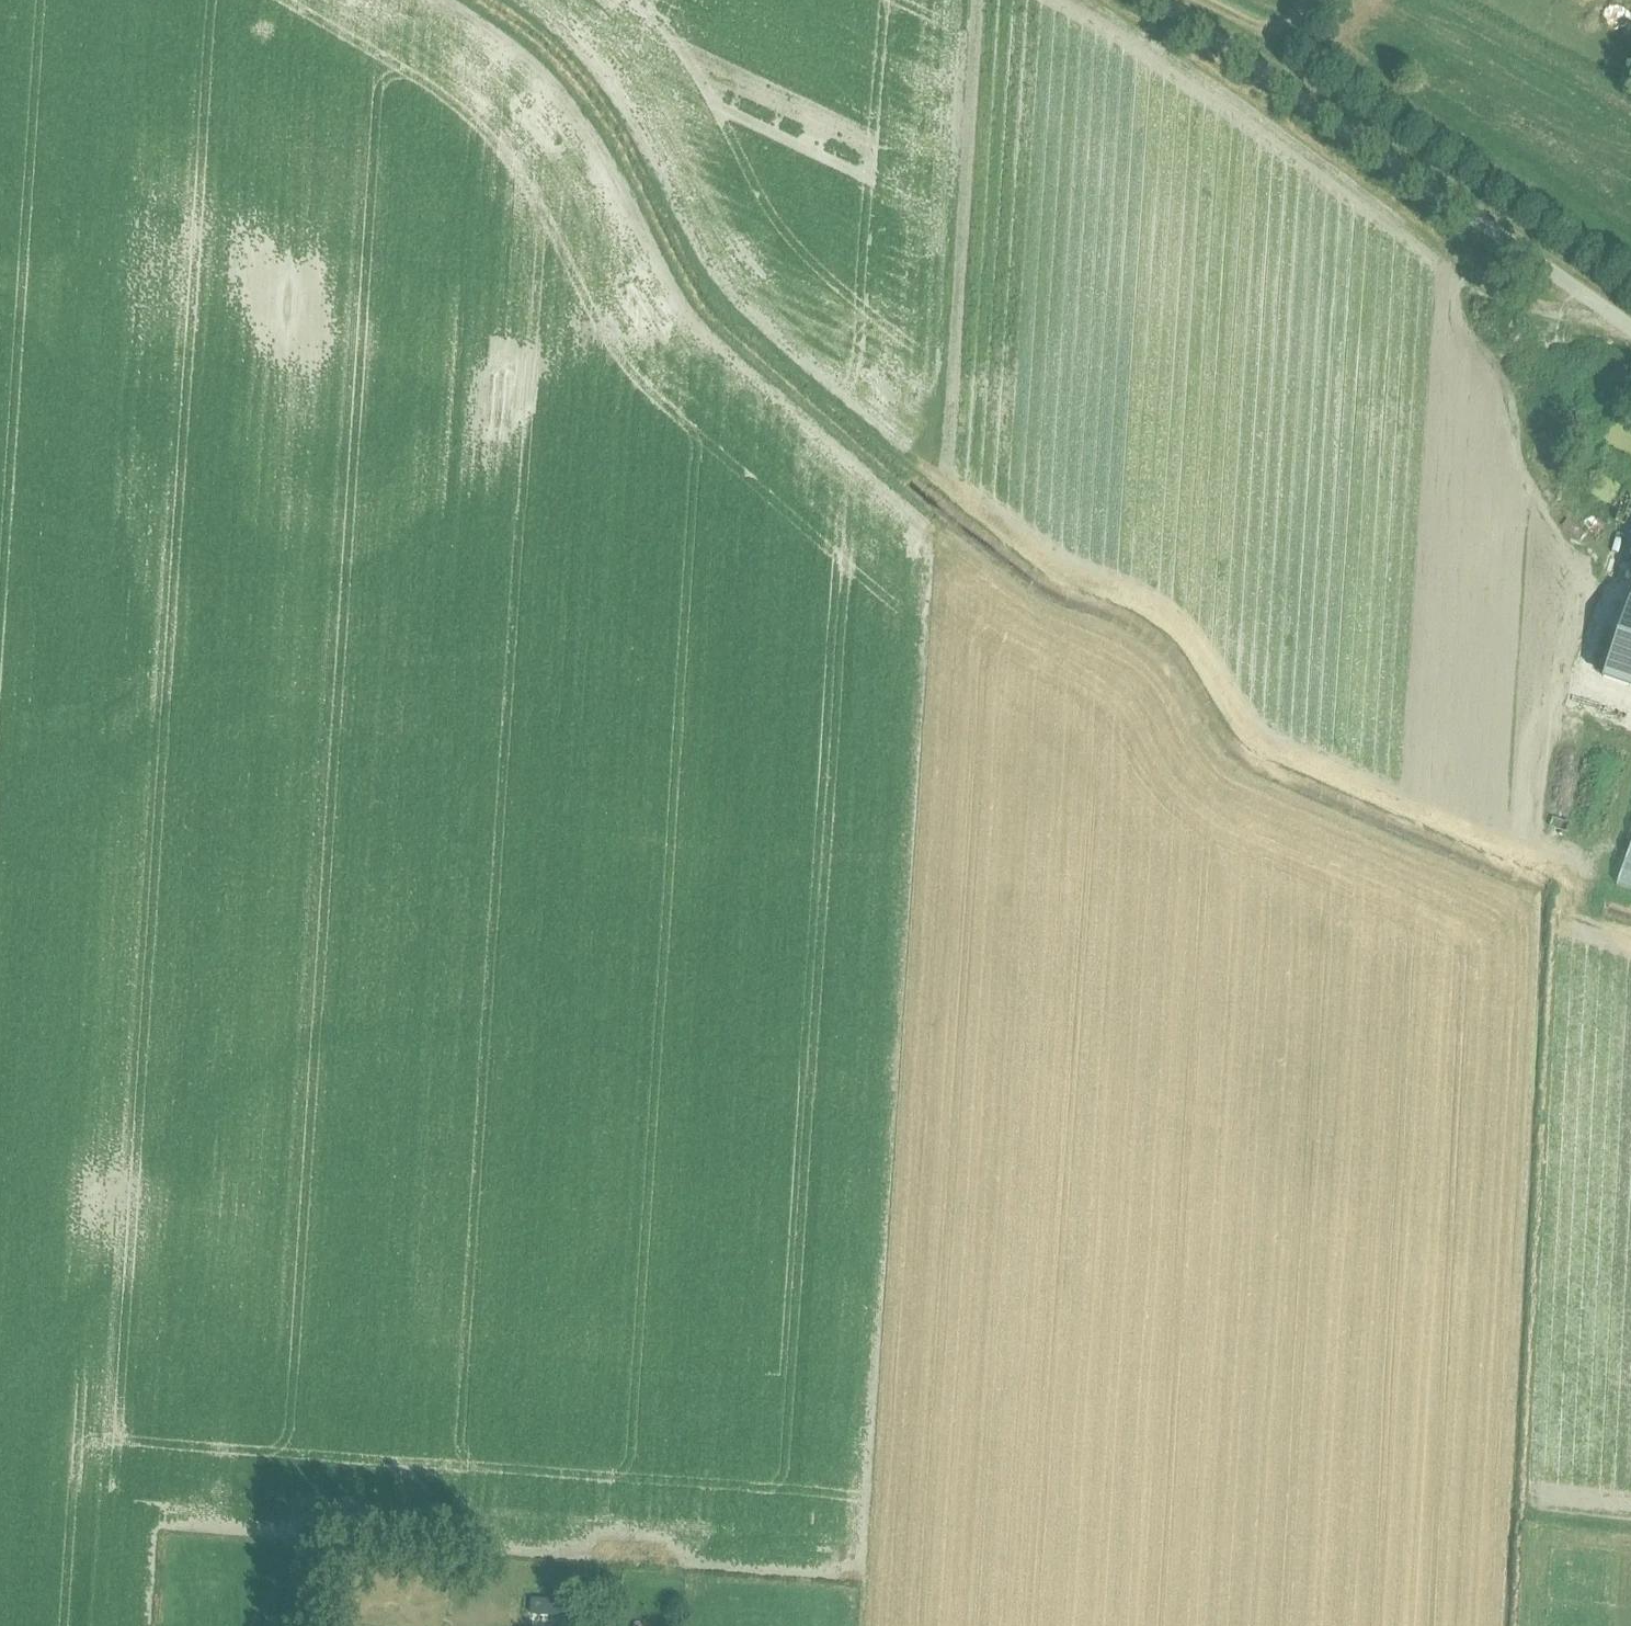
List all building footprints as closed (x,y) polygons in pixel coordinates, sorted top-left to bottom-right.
[(1612,30),(1630,19),(1630,18),(1621,1),(1601,12),(1612,30)] [(1565,673),(1630,696),(1630,518),(1616,514),(1565,673)] [(1630,894),(1630,857),(1628,868),(1625,867),(1618,890),(1630,894)] [(558,1616),(558,1599),(532,1598),(532,1615),(558,1616)]
